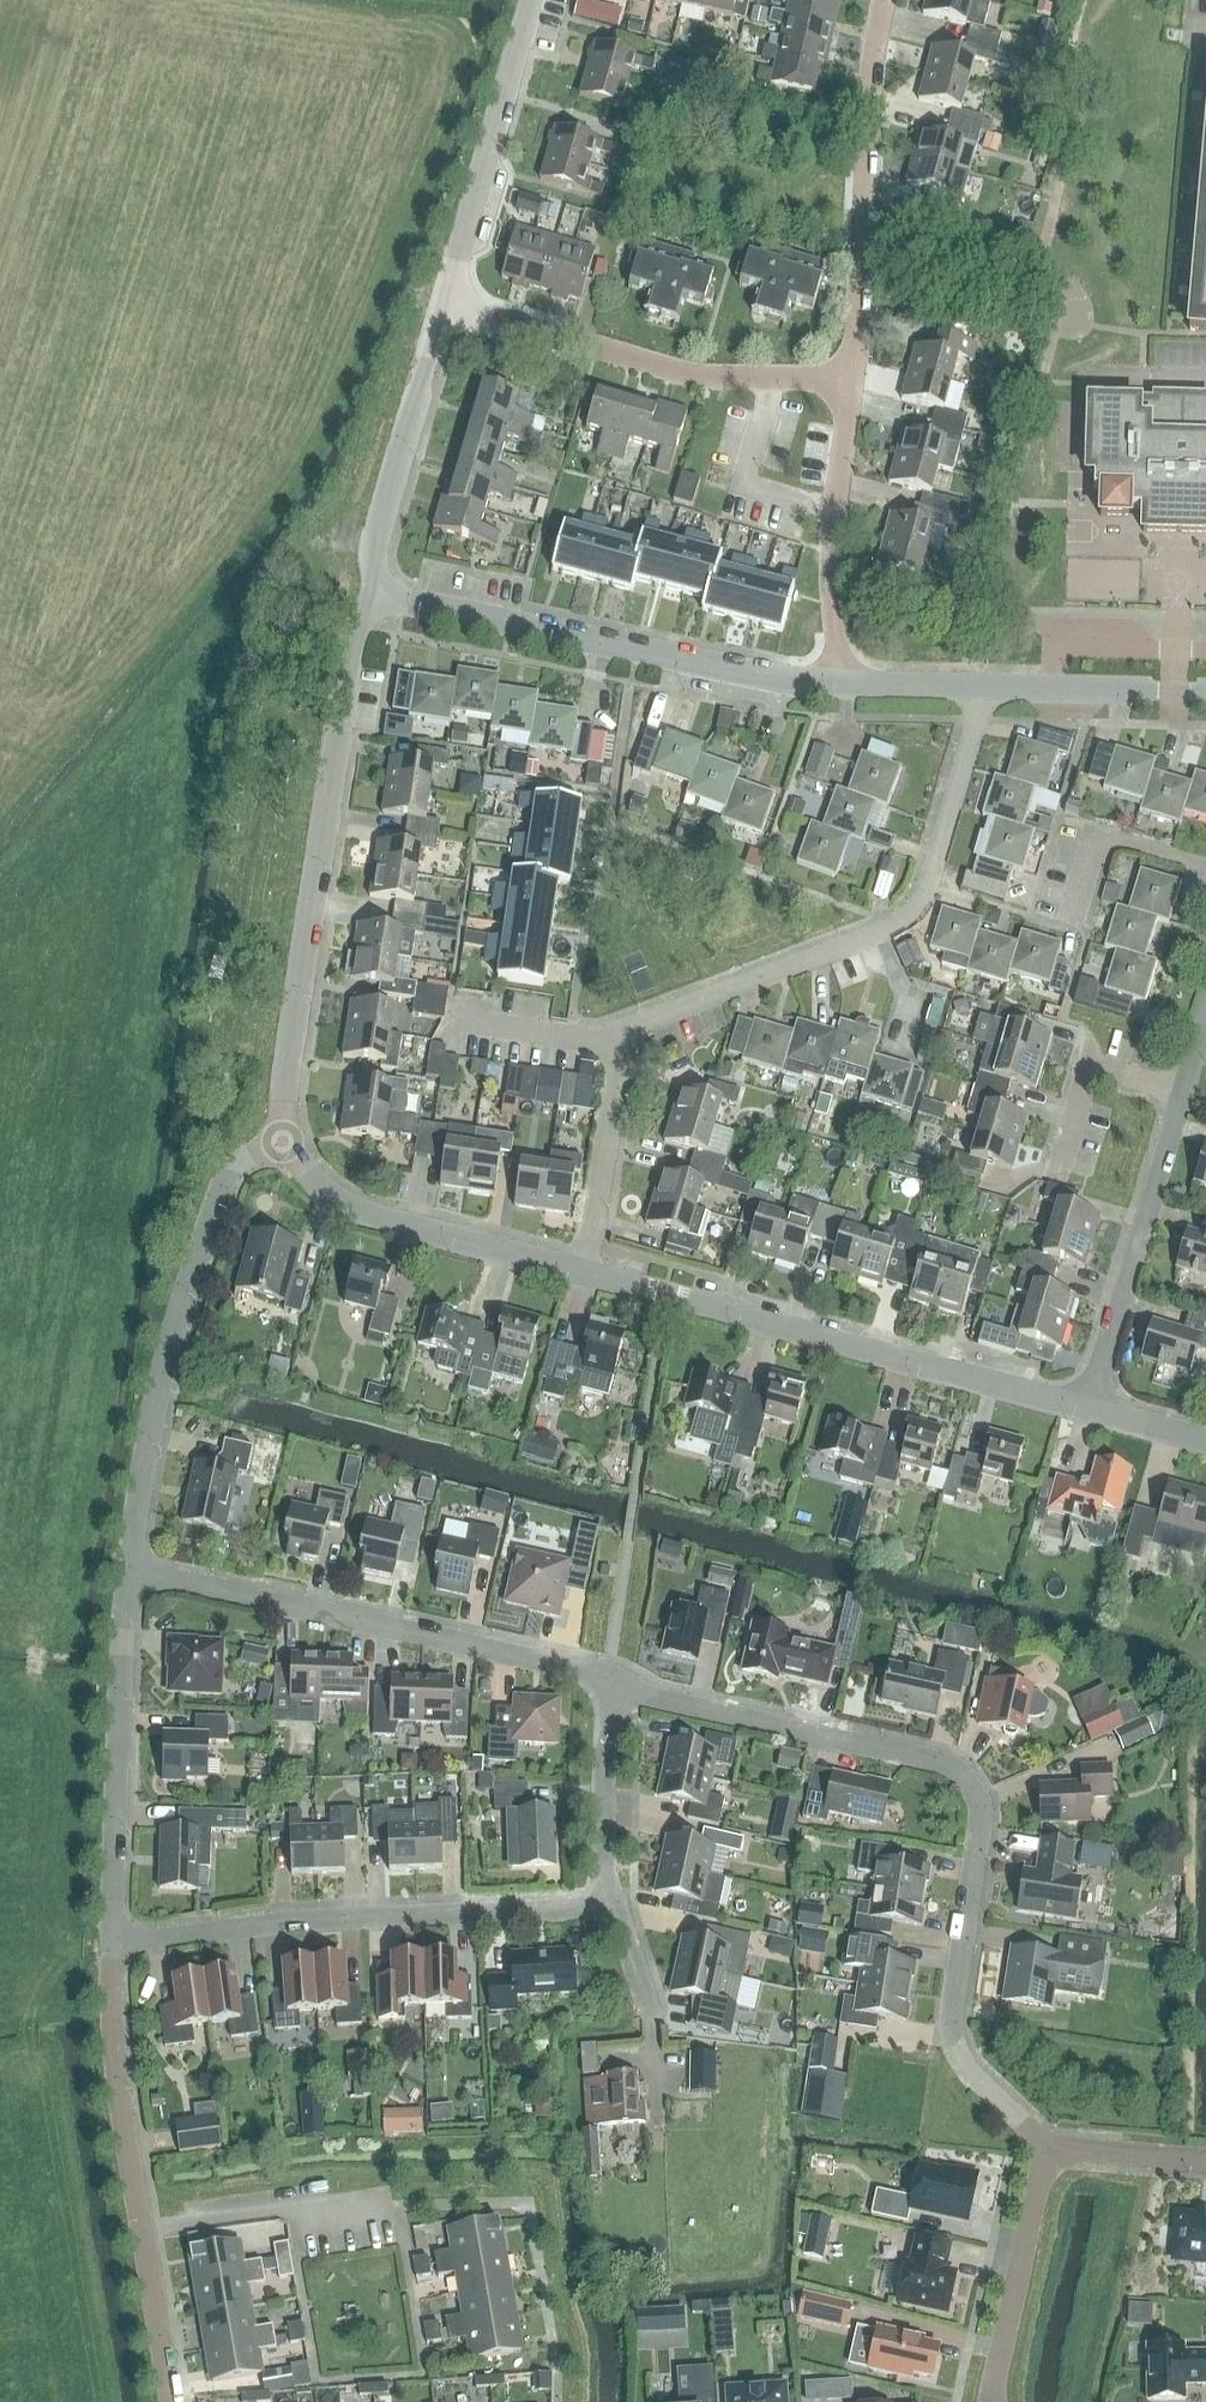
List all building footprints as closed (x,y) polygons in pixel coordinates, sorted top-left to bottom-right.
[(705,13),(708,0),(682,0),(680,7),(677,19),(701,24),(704,12),(705,13)] [(705,13),(731,19),(731,18),(744,21),(748,0),(708,0),(705,13)] [(786,14),(836,26),(841,2),(832,0),(774,0),(774,2),(788,5),(786,14)] [(989,3),(978,0),(926,0),(922,13),(969,26),(965,40),(1012,52),(997,47),(1001,34),(982,29),(989,3)] [(1060,12),(1037,6),(1035,16),(1057,21),(1060,12)] [(622,12),(604,8),(601,24),(618,28),(622,12)] [(783,28),(781,39),(831,50),(836,26),(786,14),(771,11),(768,24),(783,28)] [(629,19),(625,33),(640,36),(643,22),(629,19)] [(825,74),(831,50),(781,39),(778,50),(764,46),(761,59),(775,63),(825,74)] [(1008,67),(1012,52),(965,40),(962,54),(932,46),(925,73),(966,84),(973,58),(1008,67)] [(595,45),(587,70),(628,82),(632,67),(652,73),(655,62),(595,45)] [(729,65),(733,50),(714,45),(710,61),(729,65)] [(820,96),(825,74),(775,63),(773,72),(759,69),(756,81),(771,84),(771,85),(820,96)] [(624,96),(628,82),(587,70),(580,95),(640,113),(643,102),(624,96)] [(959,110),(966,84),(925,73),(918,99),(952,108),(948,123),(979,132),(983,117),(959,110)] [(1059,118),(1041,113),(1037,128),(1055,133),(1059,118)] [(980,132),(988,134),(992,121),(983,119),(980,132)] [(919,131),(912,157),(968,172),(979,132),(948,123),(944,137),(919,131)] [(1188,330),(1205,331),(1205,321),(1205,126),(1188,330)] [(555,129),(548,154),(588,166),(592,151),(612,157),(615,146),(555,129)] [(624,134),(621,145),(644,151),(647,141),(624,134)] [(1001,138),(985,134),(981,149),(997,154),(1001,138)] [(584,181),(588,166),(548,154),(540,179),(600,197),(604,186),(584,181)] [(953,226),(968,172),(912,157),(905,183),(925,189),(918,217),(953,226)] [(543,200),(520,193),(515,208),(539,215),(543,200)] [(511,286),(520,288),(536,233),(517,227),(502,278),(513,281),(511,286)] [(530,285),(541,288),(555,238),(536,233),(520,288),(528,290),(530,285)] [(550,297),(559,299),(575,244),(555,238),(541,288),(552,292),(550,297)] [(703,310),(714,273),(694,266),(697,256),(645,240),(641,252),(640,252),(629,287),(650,293),(644,312),(679,323),(684,304),(703,310)] [(575,244),(559,299),(567,302),(568,296),(580,299),(594,250),(575,244)] [(791,304),(812,310),(822,276),(821,276),(825,263),(772,248),(769,258),(749,252),(739,286),(757,292),(751,313),(785,323),(791,304)] [(914,346),(908,372),(949,383),(956,357),(970,361),(975,346),(939,336),(935,350),(914,346)] [(942,410),(949,383),(908,372),(902,399),(935,409),(931,423),(962,431),(965,417),(942,410)] [(483,385),(474,414),(529,430),(532,417),(528,416),(513,411),(518,395),(483,385)] [(597,453),(611,457),(627,403),(597,394),(587,428),(603,433),(597,453)] [(1154,397),(1154,403),(1088,401),(1086,472),(1093,473),(1093,489),(1100,489),(1099,516),(1128,517),(1128,508),(1135,508),(1143,508),(1142,531),(1205,533),(1205,398),(1154,397)] [(629,441),(644,446),(655,411),(627,403),(611,457),(623,461),(629,441)] [(657,403),(655,411),(644,446),(660,451),(654,471),(668,475),(687,412),(657,403)] [(525,443),(529,430),(474,414),(466,443),(501,454),(506,437),(525,443)] [(902,430),(895,457),(936,468),(936,467),(952,471),(959,446),(962,431),(931,423),(928,436),(902,430)] [(990,454),(1001,457),(1005,442),(993,440),(990,454)] [(497,470),(501,454),(466,443),(457,472),(511,488),(515,475),(497,470)] [(923,493),(919,507),(959,518),(966,519),(970,504),(954,500),(929,494),(936,468),(895,457),(888,483),(923,493)] [(507,500),(511,488),(457,472),(449,501),(483,511),(488,495),(507,500)] [(682,474),(681,473),(673,501),(691,506),(699,479),(682,474)] [(479,527),(483,511),(449,501),(449,503),(441,500),(432,529),(494,547),(498,533),(479,527)] [(956,531),(959,518),(919,507),(915,521),(890,515),(883,541),(925,552),(933,525),(947,530),(947,529),(956,531)] [(580,576),(595,520),(584,517),(580,532),(565,528),(554,568),(580,576)] [(607,523),(595,520),(580,576),(606,582),(617,542),(602,539),(607,523)] [(660,524),(649,522),(645,533),(631,589),(635,578),(659,584),(670,544),(656,541),(660,524)] [(631,589),(645,533),(635,530),(631,546),(617,542),(606,582),(631,589)] [(684,548),(670,544),(659,584),(684,591),(699,535),(688,532),(684,548)] [(699,535),(684,591),(707,598),(715,569),(719,570),(722,558),(707,554),(711,538),(699,535)] [(925,552),(883,541),(876,568),(897,574),(893,588),(928,597),(932,582),(918,579),(925,552)] [(729,573),(719,570),(715,569),(707,598),(704,609),(729,615),(744,559),(733,556),(729,573)] [(744,559),(729,615),(755,622),(765,582),(751,579),(756,562),(744,559)] [(780,586),(765,582),(755,622),(782,630),(796,572),(784,569),(780,586)] [(451,712),(452,712),(492,717),(493,718),(497,688),(499,676),(457,670),(456,682),(457,682),(451,712)] [(450,723),(452,712),(451,712),(457,682),(456,682),(415,676),(414,676),(398,674),(392,711),(409,714),(408,717),(450,723)] [(491,729),(531,736),(536,706),(537,706),(538,694),(497,688),(493,718),(492,717),(491,729)] [(577,712),(537,706),(536,706),(531,736),(529,747),(570,754),(569,761),(586,764),(593,726),(576,723),(577,712)] [(469,730),(452,727),(450,743),(467,746),(469,730)] [(651,770),(690,784),(691,784),(700,756),(704,745),(665,731),(664,735),(647,729),(632,769),(649,775),(651,770)] [(1017,739),(1006,778),(1005,779),(1035,788),(1035,789),(1046,792),(1057,753),(1067,756),(1072,739),(1039,729),(1035,744),(1017,739)] [(834,751),(814,744),(803,772),(824,779),(834,751)] [(1156,760),(1115,747),(1115,749),(1098,744),(1088,776),(1105,781),(1103,788),(1142,800),(1143,800),(1152,771),(1153,771),(1156,760)] [(390,759),(386,786),(429,792),(433,765),(447,768),(450,753),(418,748),(416,763),(390,759)] [(512,753),(511,759),(509,774),(522,776),(524,761),(525,755),(512,753)] [(861,754),(847,793),(846,793),(876,803),(875,804),(887,808),(901,768),(861,754)] [(739,770),(700,756),(691,784),(690,784),(686,795),(725,809),(725,810),(735,781),(739,770)] [(539,762),(527,760),(525,777),(536,778),(539,762)] [(1153,771),(1152,771),(1143,800),(1142,800),(1139,811),(1180,823),(1183,812),(1205,819),(1205,774),(1194,771),(1191,782),(1153,771)] [(516,791),(518,779),(489,774),(487,786),(516,791)] [(1023,827),(1035,789),(1035,788),(1005,779),(1006,778),(994,775),(982,816),(993,819),(993,818),(1023,828),(1023,827)] [(774,795),(735,781),(725,810),(725,809),(721,821),(761,834),(774,795)] [(425,819),(429,792),(386,786),(382,813),(408,817),(405,832),(437,836),(439,822),(425,819)] [(836,789),(822,827),(821,828),(850,838),(850,839),(861,842),(875,804),(876,803),(846,793),(847,793),(836,789)] [(648,800),(633,795),(626,813),(641,819),(648,800)] [(536,811),(534,825),(573,831),(577,805),(520,796),(519,808),(536,811)] [(790,814),(800,817),(805,803),(795,800),(790,814)] [(993,818),(993,819),(982,859),(975,857),(970,875),(1008,886),(1013,868),(1023,871),(1034,831),(1023,827),(1023,828),(993,818)] [(679,822),(674,837),(688,842),(693,827),(679,822)] [(836,877),(850,839),(850,838),(821,828),(822,827),(810,823),(796,863),(836,877)] [(570,856),(573,831),(534,825),(532,840),(515,837),(513,848),(570,856)] [(871,843),(895,847),(898,832),(874,828),(871,843)] [(378,842),(374,870),(416,876),(420,849),(435,852),(437,836),(405,832),(403,846),(378,842)] [(528,862),(525,875),(525,877),(555,882),(566,884),(570,856),(513,848),(512,860),(528,862)] [(763,855),(749,851),(744,866),(759,870),(763,855)] [(899,864),(883,859),(878,874),(893,879),(899,864)] [(395,901),(393,915),(425,919),(428,905),(412,903),(416,876),(374,870),(370,897),(395,901)] [(1139,870),(1127,910),(1126,911),(1155,920),(1167,924),(1180,883),(1139,870)] [(496,887),(494,898),(551,907),(555,882),(525,877),(525,875),(515,874),(513,888),(496,887)] [(1120,888),(1106,883),(1100,901),(1115,906),(1120,888)] [(509,911),(507,926),(547,932),(551,907),(494,898),(492,909),(509,911)] [(1143,958),(1155,920),(1126,911),(1127,910),(1115,907),(1102,947),(1114,951),(1114,950),(1143,958)] [(940,965),(965,972),(968,960),(969,960),(978,931),(982,920),(941,908),(929,948),(944,953),(940,965)] [(422,935),(425,919),(393,915),(391,929),(359,926),(354,952),(410,960),(414,934),(422,935)] [(488,938),(487,949),(543,957),(547,932),(507,926),(505,940),(488,938)] [(1018,943),(1017,942),(978,931),(969,960),(968,960),(965,972),(1006,984),(1010,972),(1009,972),(1018,943)] [(1021,931),(1017,942),(1018,943),(1009,972),(1010,972),(1049,984),(1061,943),(1021,931)] [(923,964),(913,940),(894,948),(904,971),(923,964)] [(539,985),(543,957),(487,949),(485,960),(501,963),(499,978),(539,985)] [(1114,950),(1114,951),(1101,990),(1141,1003),(1155,961),(1143,958),(1114,950)] [(410,961),(410,960),(354,952),(354,956),(349,955),(346,976),(351,977),(350,979),(380,984),(379,994),(414,999),(446,1004),(448,989),(447,988),(393,980),(396,959),(410,961)] [(1080,979),(1073,1002),(1092,1008),(1098,984),(1080,979)] [(414,999),(412,1013),(444,1018),(446,1004),(414,999)] [(351,1002),(347,1028),(402,1037),(389,1035),(393,1008),(351,1002)] [(1008,1023),(1000,1049),(1042,1062),(1050,1035),(1025,1028),(1030,1013),(998,1004),(993,1019),(1008,1023)] [(794,1033),(793,1033),(754,1021),(753,1024),(739,1019),(729,1052),(744,1056),(742,1061),(782,1072),(794,1033)] [(840,1021),(836,1033),(837,1033),(828,1062),(829,1062),(825,1073),(824,1077),(843,1083),(845,1076),(865,1082),(867,1073),(868,1073),(873,1056),(874,1056),(880,1033),(867,1029),(869,1022),(861,1020),(855,1021),(854,1025),(840,1021)] [(825,1073),(829,1062),(828,1062),(837,1033),(836,1033),(797,1021),(793,1033),(794,1033),(782,1072),(802,1078),(805,1067),(825,1073)] [(397,1071),(402,1037),(347,1028),(343,1056),(381,1062),(380,1068),(397,1071)] [(952,1034),(940,1031),(932,1057),(943,1061),(952,1034)] [(426,1076),(441,1078),(444,1057),(445,1047),(430,1044),(426,1076)] [(1034,1088),(1042,1062),(1000,1049),(1000,1050),(986,1046),(974,1085),(1006,1095),(1010,1081),(1034,1088)] [(913,1068),(874,1056),(873,1056),(868,1073),(867,1073),(865,1082),(861,1096),(901,1108),(913,1068)] [(444,1057),(441,1078),(439,1089),(454,1091),(458,1059),(444,1057)] [(738,1068),(725,1064),(721,1078),(734,1082),(738,1068)] [(504,1099),(518,1101),(523,1069),(509,1067),(504,1099)] [(538,1071),(523,1069),(518,1101),(534,1103),(538,1071)] [(578,1077),(562,1075),(557,1107),(573,1109),(578,1077)] [(594,1109),(598,1081),(581,1078),(577,1106),(594,1109)] [(349,1080),(345,1105),(397,1113),(400,1097),(405,1098),(408,1084),(388,1081),(387,1087),(349,1080)] [(681,1088),(674,1115),(713,1127),(721,1100),(736,1105),(740,1090),(711,1081),(707,1096),(681,1088)] [(981,1118),(977,1130),(1018,1143),(1026,1116),(1002,1109),(1006,1095),(974,1085),(966,1113),(981,1118)] [(832,1098),(818,1094),(814,1108),(828,1112),(832,1098)] [(924,1112),(948,1116),(950,1103),(926,1099),(924,1112)] [(807,1106),(794,1102),(787,1126),(801,1129),(807,1106)] [(434,1126),(419,1124),(419,1119),(396,1115),(397,1113),(345,1105),(341,1133),(383,1139),(384,1133),(417,1138),(414,1156),(429,1158),(434,1126)] [(705,1153),(713,1127),(674,1115),(666,1141),(696,1150),(692,1164),(722,1173),(726,1159),(705,1153)] [(449,1128),(434,1126),(429,1158),(443,1160),(440,1185),(466,1189),(475,1131),(449,1127),(449,1128)] [(1010,1169),(1018,1143),(977,1130),(969,1157),(955,1152),(950,1166),(957,1168),(953,1182),(977,1189),(981,1175),(982,1176),(987,1162),(1010,1169)] [(494,1193),(500,1153),(510,1154),(513,1136),(475,1131),(466,1189),(494,1193)] [(1204,1143),(1193,1181),(1205,1185),(1205,1144),(1204,1143)] [(861,1167),(864,1155),(851,1151),(848,1163),(861,1167)] [(514,1205),(543,1210),(551,1152),(550,1152),(548,1167),(521,1163),(514,1205)] [(582,1157),(551,1152),(543,1210),(568,1213),(574,1172),(579,1173),(582,1157)] [(918,1168),(920,1158),(904,1154),(901,1163),(918,1168)] [(886,1174),(903,1179),(906,1168),(889,1163),(886,1174)] [(662,1171),(654,1197),(694,1209),(702,1183),(718,1188),(722,1173),(692,1164),(687,1178),(662,1171)] [(766,1194),(770,1183),(755,1178),(751,1190),(766,1194)] [(1057,1202),(1049,1228),(1090,1241),(1099,1214),(1074,1207),(1078,1193),(1047,1183),(1042,1198),(1057,1202)] [(746,1250),(772,1259),(785,1219),(770,1214),(774,1203),(772,1198),(764,1196),(749,1192),(740,1222),(753,1227),(746,1250)] [(686,1258),(688,1251),(697,1254),(709,1213),(694,1209),(654,1197),(647,1223),(671,1230),(666,1245),(664,1251),(686,1258)] [(822,1241),(832,1210),(813,1204),(804,1201),(797,1223),(785,1219),(772,1259),(799,1267),(808,1237),(822,1241)] [(846,1214),(832,1210),(822,1241),(836,1245),(829,1269),(855,1277),(867,1236),(856,1233),(861,1218),(846,1214)] [(889,1262),(903,1265),(906,1254),(916,1223),(898,1218),(894,1229),(899,1230),(894,1245),(867,1236),(855,1277),(883,1285),(889,1262)] [(907,1298),(935,1306),(953,1246),(913,1234),(916,1223),(906,1254),(903,1265),(916,1268),(907,1298)] [(1082,1267),(1090,1241),(1049,1228),(1041,1254),(1027,1250),(1026,1253),(1021,1251),(1017,1263),(1054,1274),(1059,1260),(1082,1267)] [(1205,1234),(1187,1229),(1175,1268),(1205,1277),(1205,1230),(1205,1234)] [(301,1245),(251,1231),(236,1289),(285,1302),(283,1309),(300,1314),(309,1281),(293,1277),(301,1245)] [(991,1263),(978,1259),(980,1254),(953,1246),(935,1306),(961,1314),(968,1290),(981,1294),(991,1263)] [(374,1311),(368,1331),(366,1341),(381,1345),(384,1336),(389,1337),(397,1307),(377,1302),(381,1291),(385,1292),(391,1269),(356,1260),(344,1303),(374,1311)] [(1029,1296),(1025,1309),(1065,1321),(1073,1295),(1050,1288),(1054,1274),(1017,1263),(1017,1264),(1022,1265),(1018,1279),(1019,1279),(1015,1292),(1029,1296)] [(983,1325),(977,1343),(1014,1353),(1015,1350),(1029,1355),(1033,1340),(1057,1347),(1065,1321),(1025,1309),(1015,1307),(1008,1332),(983,1325)] [(436,1368),(470,1378),(473,1369),(472,1369),(482,1333),(485,1324),(464,1319),(463,1323),(448,1320),(449,1315),(427,1309),(417,1344),(436,1349),(432,1362),(436,1368)] [(481,1340),(482,1333),(472,1369),(473,1369),(470,1378),(467,1389),(487,1395),(492,1376),(522,1384),(539,1319),(504,1310),(498,1332),(502,1333),(499,1345),(481,1340)] [(1188,1312),(1183,1330),(1151,1321),(1140,1359),(1189,1373),(1197,1348),(1205,1351),(1205,1318),(1188,1312)] [(591,1318),(589,1323),(583,1345),(588,1346),(585,1358),(548,1348),(539,1378),(545,1380),(542,1394),(562,1399),(566,1385),(608,1396),(613,1375),(625,1332),(607,1327),(609,1322),(591,1318)] [(729,1468),(732,1456),(739,1431),(749,1395),(752,1386),(731,1380),(730,1385),(715,1381),(716,1376),(694,1370),(684,1406),(697,1409),(688,1441),(716,1449),(712,1463),(729,1468)] [(756,1449),(759,1437),(765,1416),(794,1425),(806,1382),(771,1372),(764,1394),(769,1395),(766,1407),(747,1402),(749,1395),(739,1431),(732,1456),(750,1461),(754,1449),(756,1449)] [(873,1488),(875,1479),(874,1479),(884,1442),(885,1443),(887,1434),(866,1428),(865,1433),(850,1429),(852,1424),(829,1418),(820,1454),(843,1460),(838,1478),(873,1488)] [(883,1450),(885,1443),(884,1442),(874,1479),(875,1479),(895,1485),(900,1464),(930,1472),(942,1429),(906,1419),(900,1442),(905,1443),(902,1455),(883,1450)] [(983,1467),(964,1462),(952,1459),(944,1489),(956,1492),(977,1498),(982,1477),(1012,1485),(1023,1442),(988,1432),(982,1454),(986,1456),(983,1467)] [(548,1440),(528,1434),(521,1456),(542,1462),(548,1440)] [(195,1463),(182,1522),(224,1531),(237,1473),(246,1475),(252,1447),(224,1440),(218,1468),(195,1463)] [(361,1486),(365,1458),(350,1456),(346,1484),(361,1486)] [(1129,1471),(1096,1461),(1088,1487),(1056,1478),(1047,1512),(1095,1525),(1093,1532),(1088,1531),(1086,1539),(1089,1545),(1102,1549),(1109,1545),(1113,1528),(1110,1522),(1102,1520),(1100,1515),(1101,1510),(1117,1514),(1129,1471)] [(1161,1515),(1133,1507),(1120,1555),(1138,1559),(1143,1539),(1152,1541),(1151,1545),(1203,1559),(1205,1546),(1205,1535),(1205,1532),(1205,1495),(1169,1485),(1161,1515)] [(738,1512),(740,1507),(757,1512),(761,1500),(727,1490),(722,1507),(738,1512)] [(285,1557),(317,1564),(326,1524),(343,1528),(349,1498),(319,1492),(315,1510),(291,1504),(284,1536),(290,1537),(285,1557)] [(489,1492),(486,1510),(510,1514),(513,1496),(489,1492)] [(360,1573),(392,1580),(401,1541),(418,1544),(425,1510),(395,1503),(390,1526),(366,1521),(359,1553),(365,1554),(360,1573)] [(435,1590),(467,1597),(476,1557),(493,1561),(499,1531),(469,1525),(465,1543),(441,1537),(434,1569),(440,1571),(435,1590)] [(572,1565),(567,1563),(563,1580),(585,1585),(596,1532),(580,1529),(572,1565)] [(558,1617),(564,1588),(561,1588),(567,1563),(517,1552),(505,1602),(530,1608),(529,1611),(558,1617)] [(733,1572),(710,1567),(706,1584),(729,1589),(733,1572)] [(661,1653),(696,1661),(705,1623),(721,1627),(728,1594),(700,1588),(695,1611),(671,1606),(661,1653)] [(836,1633),(855,1637),(858,1621),(840,1617),(836,1633)] [(778,1674),(826,1686),(834,1650),(786,1639),(787,1632),(752,1624),(741,1671),(777,1679),(778,1674)] [(981,1632),(957,1627),(953,1647),(977,1653),(981,1632)] [(220,1695),(222,1643),(197,1642),(197,1639),(168,1637),(166,1667),(169,1667),(168,1692),(220,1695)] [(268,1650),(243,1644),(239,1663),(264,1669),(268,1650)] [(960,1690),(967,1659),(938,1652),(933,1674),(889,1664),(881,1702),(913,1709),(912,1712),(934,1717),(941,1686),(960,1690)] [(298,1700),(320,1701),(321,1655),(292,1654),(292,1666),(274,1666),(273,1714),(294,1714),(298,1700)] [(321,1655),(320,1701),(342,1702),(345,1716),(366,1717),(368,1669),(351,1668),(351,1656),(321,1655)] [(977,1725),(1003,1731),(1003,1734),(1006,1736),(1012,1738),(1015,1737),(1016,1733),(1020,1734),(1024,1716),(1029,1717),(1033,1718),(1035,1717),(1039,1717),(1044,1714),(1045,1713),(1048,1703),(1047,1701),(1046,1700),(1042,1696),(1040,1694),(1037,1693),(1030,1691),(1030,1690),(1013,1686),(1016,1675),(989,1669),(977,1725)] [(420,1723),(421,1677),(392,1676),(392,1688),(374,1688),(372,1736),(393,1736),(398,1722),(420,1723)] [(421,1677),(420,1723),(441,1724),(445,1738),(466,1739),(468,1691),(451,1691),(451,1679),(421,1677)] [(515,1699),(515,1709),(496,1708),(494,1732),(513,1733),(513,1740),(524,1741),(524,1744),(543,1745),(543,1742),(554,1743),(557,1701),(515,1699)] [(1112,1702),(1079,1717),(1089,1741),(1123,1726),(1140,1718),(1132,1699),(1115,1707),(1112,1702)] [(1122,1750),(1153,1735),(1144,1716),(1123,1726),(1113,1731),(1122,1750)] [(194,1735),(163,1734),(162,1782),(184,1783),(184,1779),(206,1779),(207,1742),(227,1743),(228,1718),(195,1717),(194,1735)] [(663,1769),(710,1779),(713,1763),(730,1767),(736,1740),(705,1733),(702,1748),(670,1741),(663,1769)] [(801,1752),(780,1748),(776,1768),(796,1773),(801,1752)] [(293,1759),(274,1759),(273,1774),(292,1775),(293,1759)] [(1089,1803),(1093,1797),(1111,1796),(1110,1766),(1080,1767),(1081,1784),(1038,1786),(1040,1823),(1089,1821),(1089,1803)] [(707,1795),(710,1779),(663,1769),(657,1797),(690,1804),(686,1819),(718,1825),(724,1799),(707,1795)] [(527,1782),(493,1783),(493,1773),(478,1774),(478,1790),(493,1790),(494,1810),(510,1809),(510,1797),(527,1797),(527,1782)] [(809,1785),(802,1818),(826,1823),(828,1813),(880,1824),(889,1783),(866,1778),(865,1781),(833,1773),(829,1790),(809,1785)] [(362,1777),(362,1787),(374,1786),(374,1777),(362,1777)] [(438,1805),(412,1806),(415,1870),(441,1869),(441,1844),(456,1844),(454,1800),(438,1800),(438,1805)] [(386,1812),(386,1807),(371,1808),(373,1838),(387,1838),(388,1871),(415,1870),(412,1806),(412,1811),(386,1812)] [(315,1827),(317,1873),(344,1872),(342,1839),(357,1839),(356,1808),(329,1809),(330,1827),(315,1827)] [(290,1874),(317,1873),(315,1827),(301,1828),(300,1810),(288,1811),(290,1874)] [(195,1830),(160,1829),(158,1889),(197,1890),(198,1868),(209,1868),(211,1831),(245,1832),(246,1812),(195,1811),(195,1830)] [(519,1844),(509,1844),(510,1866),(554,1865),(552,1811),(518,1813),(519,1844)] [(794,1819),(774,1814),(769,1838),(789,1843),(794,1819)] [(283,1840),(283,1823),(269,1823),(270,1841),(283,1840)] [(661,1864),(708,1875),(714,1848),(740,1854),(743,1839),(703,1830),(699,1844),(667,1837),(661,1864)] [(1067,1878),(1072,1845),(1042,1841),(1037,1873),(1023,1871),(1017,1910),(1073,1918),(1079,1880),(1067,1878)] [(875,1874),(873,1889),(922,1897),(924,1883),(927,1883),(930,1868),(901,1864),(903,1850),(861,1843),(856,1871),(875,1874)] [(1112,1848),(1082,1843),(1079,1859),(1110,1864),(1112,1848)] [(793,1851),(779,1849),(777,1862),(792,1864),(793,1851)] [(725,1879),(708,1875),(661,1864),(654,1893),(687,1900),(684,1915),(715,1922),(725,1879)] [(922,1897),(873,1889),(871,1904),(858,1902),(853,1930),(889,1935),(892,1921),(921,1926),(923,1911),(920,1910),(922,1897)] [(799,1903),(796,1925),(820,1929),(823,1907),(799,1903)] [(817,1950),(820,1930),(799,1928),(797,1948),(817,1950)] [(677,1965),(740,1979),(750,1936),(718,1929),(715,1944),(683,1937),(677,1965)] [(1099,1989),(1106,1944),(1059,1937),(1056,1956),(1011,1949),(1003,2000),(1050,2007),(1054,1982),(1099,1989)] [(898,1946),(888,1945),(847,1938),(842,1966),(861,1969),(859,1984),(907,1992),(909,1978),(913,1978),(915,1963),(895,1960),(898,1946)] [(514,1996),(575,1993),(573,1965),(576,1965),(576,1960),(573,1960),(572,1951),(510,1954),(512,1977),(488,1978),(490,2012),(515,2010),(514,1996)] [(403,2006),(424,2005),(423,1956),(391,1957),(391,1979),(377,1979),(378,2021),(404,2020),(403,2006)] [(423,1956),(424,2005),(445,2005),(445,2019),(471,2019),(470,1977),(456,1977),(455,1956),(423,1956)] [(343,1959),(313,1961),(317,2010),(335,2009),(336,2026),(361,2024),(359,1992),(345,1993),(343,1959)] [(317,2010),(313,1961),(283,1963),(285,1997),(272,1998),(274,2030),(299,2028),(298,2011),(317,2010)] [(740,1979),(677,1965),(670,1993),(703,2000),(700,2015),(731,2022),(740,1979)] [(233,1971),(203,1975),(210,2024),(228,2021),(230,2038),(258,2034),(253,2002),(237,2004),(233,1971)] [(191,2026),(210,2024),(203,1975),(173,1979),(177,2006),(159,2009),(164,2047),(194,2043),(191,2026)] [(905,2005),(907,1992),(859,1984),(856,1999),(843,1997),(839,2025),(875,2030),(877,2016),(906,2021),(908,2006),(905,2005)] [(499,2016),(486,2016),(487,2031),(500,2031),(499,2016)] [(812,2036),(807,2070),(838,2074),(842,2040),(812,2036)] [(369,2050),(346,2051),(347,2079),(371,2077),(369,2050)] [(715,2052),(689,2052),(689,2092),(715,2092),(715,2052)] [(586,2125),(645,2122),(644,2102),(638,2102),(637,2075),(608,2076),(608,2077),(584,2078),(586,2125)] [(552,2101),(534,2101),(535,2118),(552,2117),(552,2101)] [(386,2108),(387,2134),(427,2133),(427,2107),(386,2108)] [(215,2117),(175,2122),(179,2153),(219,2148),(215,2117)] [(596,2129),(580,2130),(583,2179),(599,2178),(596,2129)] [(966,2221),(977,2174),(954,2169),(953,2174),(919,2166),(912,2198),(876,2190),(870,2215),(907,2223),(910,2209),(966,2221)] [(1205,2263),(1205,2217),(1177,2214),(1173,2260),(1205,2263)] [(811,2216),(810,2217),(806,2216),(802,2236),(806,2237),(805,2241),(825,2246),(830,2220),(811,2216)] [(436,2264),(504,2252),(498,2219),(453,2227),(449,2228),(453,2250),(434,2253),(436,2264)] [(946,2312),(955,2275),(942,2273),(948,2245),(916,2238),(910,2265),(905,2264),(897,2301),(946,2312)] [(196,2284),(263,2272),(261,2261),(242,2264),(239,2242),(190,2250),(196,2284)] [(273,2251),(276,2269),(291,2267),(288,2248),(273,2251)] [(457,2272),(461,2294),(510,2285),(504,2252),(436,2264),(438,2276),(457,2272)] [(412,2259),(414,2268),(428,2266),(427,2256),(412,2259)] [(428,2266),(414,2268),(415,2278),(430,2275),(428,2266)] [(292,2275),(291,2267),(276,2269),(278,2278),(292,2275)] [(265,2283),(263,2272),(196,2284),(202,2316),(250,2308),(247,2286),(265,2283)] [(446,2318),(448,2330),(516,2318),(510,2285),(461,2294),(465,2315),(446,2318)] [(850,2305),(802,2293),(797,2317),(844,2328),(850,2305)] [(1156,2324),(1156,2303),(1133,2302),(1133,2324),(1156,2324)] [(709,2303),(691,2304),(691,2314),(709,2313),(709,2303)] [(202,2316),(208,2349),(275,2337),(273,2326),(254,2329),(250,2308),(202,2316)] [(714,2334),(731,2333),(730,2312),(713,2313),(714,2334)] [(516,2318),(448,2330),(450,2341),(468,2337),(472,2360),(521,2351),(516,2318)] [(286,2325),(288,2334),(302,2332),(300,2322),(286,2325)] [(423,2324),(424,2334),(439,2331),(438,2322),(423,2324)] [(898,2371),(931,2378),(939,2347),(922,2343),(923,2338),(877,2327),(867,2369),(896,2376),(898,2371)] [(439,2331),(424,2334),(426,2343),(441,2341),(439,2331)] [(304,2341),(302,2332),(288,2334),(289,2343),(304,2341)] [(275,2337),(208,2349),(214,2382),(263,2373),(259,2351),(277,2347),(275,2337)] [(1184,2352),(1183,2345),(1146,2346),(1147,2401),(1184,2400),(1184,2380),(1196,2380),(1196,2385),(1205,2385),(1205,2352),(1184,2352)] [(807,2394),(825,2391),(822,2372),(804,2375),(807,2394)] [(503,2376),(488,2377),(489,2386),(504,2385),(503,2376)] [(475,2387),(489,2386),(488,2377),(475,2378),(475,2387)] [(711,2377),(678,2379),(679,2401),(713,2401),(711,2377)] [(372,2385),(373,2394),(388,2393),(387,2384),(372,2385)] [(359,2395),(373,2394),(372,2385),(358,2386),(359,2395)] [(728,2401),(784,2401),(783,2393),(754,2395),(754,2388),(727,2390),(728,2401)] [(255,2393),(256,2401),(263,2401),(270,2401),(269,2392),(255,2393)] [(255,2393),(240,2394),(241,2401),(256,2401),(255,2393)]
